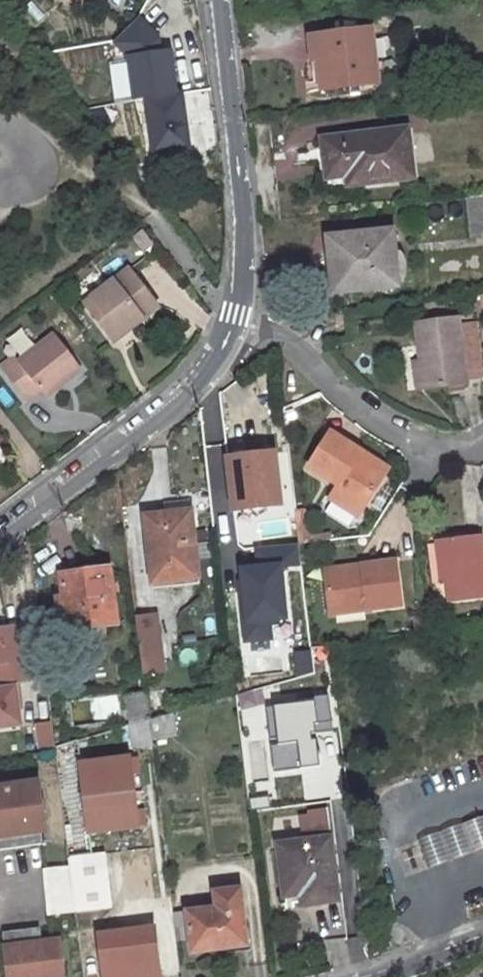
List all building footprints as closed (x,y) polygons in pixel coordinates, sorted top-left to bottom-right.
[(377,86),(372,33),(311,40),(312,53),(313,63),(320,63),(323,92),(377,86)] [(187,149),(180,94),(145,99),(153,155),(187,149)] [(348,188),(413,180),(407,130),(321,139),(325,180),(346,178),(348,188)] [(467,200),(471,238),(482,237),(482,205),(482,198),(467,200)] [(385,274),(396,274),(393,233),(327,239),(329,260),(331,285),(346,283),(347,294),(387,290),(385,274)] [(108,321),(119,336),(157,306),(129,268),(83,304),(100,326),(108,321)] [(335,328),(348,327),(346,313),(333,315),(335,328)] [(108,321),(100,326),(112,341),(119,336),(108,321)] [(423,365),(427,391),(468,385),(460,321),(418,327),(423,365)] [(80,369),(53,334),(18,361),(13,355),(0,364),(0,369),(25,401),(40,389),(45,396),(80,369)] [(427,391),(423,365),(416,365),(419,391),(427,391)] [(383,478),(356,462),(362,453),(332,435),(310,470),(341,489),(334,501),(360,517),(383,478)] [(280,505),(274,452),(226,457),(233,510),(280,505)] [(356,462),(383,478),(388,470),(362,453),(356,462)] [(191,510),(143,514),(151,583),(199,577),(191,510)] [(295,519),(298,541),(298,543),(309,542),(306,518),(295,519)] [(430,543),(438,606),(482,599),(482,535),(430,543)] [(298,543),(298,541),(283,543),(286,575),(302,574),(298,543)] [(401,605),(395,562),(363,567),(364,574),(328,579),(333,614),(401,605)] [(109,567),(59,574),(63,600),(66,625),(116,619),(109,567)] [(363,567),(327,571),(328,579),(364,574),(363,567)] [(288,589),(303,587),(302,574),(286,575),(288,589)] [(63,600),(57,601),(60,626),(66,625),(63,600)] [(161,626),(160,613),(134,617),(142,672),(161,669),(156,627),(161,626)] [(27,679),(20,625),(0,628),(0,683),(27,679)] [(124,694),(128,725),(148,719),(144,691),(124,694)] [(54,747),(50,714),(28,717),(33,749),(54,747)] [(119,728),(122,750),(152,745),(148,719),(128,725),(119,728)] [(95,837),(150,831),(142,754),(86,761),(95,837)] [(270,806),(268,792),(276,791),(273,771),(251,773),(253,794),(248,794),(250,809),(270,806)] [(0,787),(0,837),(41,831),(36,801),(41,800),(38,781),(0,787)] [(311,812),(314,838),(329,836),(326,810),(311,812)] [(462,824),(471,850),(482,846),(482,816),(462,824)] [(462,824),(415,840),(425,866),(471,850),(462,824)] [(0,837),(0,850),(42,843),(41,831),(0,837)] [(314,838),(276,842),(282,895),(299,893),(301,904),(338,899),(329,836),(314,838)] [(104,852),(69,856),(70,865),(76,909),(76,911),(110,907),(104,852)] [(70,865),(46,868),(52,913),(76,909),(70,865)] [(246,944),(239,887),(213,891),(215,907),(172,912),(176,938),(189,937),(191,952),(246,944)] [(36,927),(5,932),(7,947),(39,942),(36,927)] [(148,962),(153,961),(148,927),(98,933),(104,976),(149,976),(148,962)] [(7,947),(11,976),(67,976),(62,939),(39,942),(7,947)]
